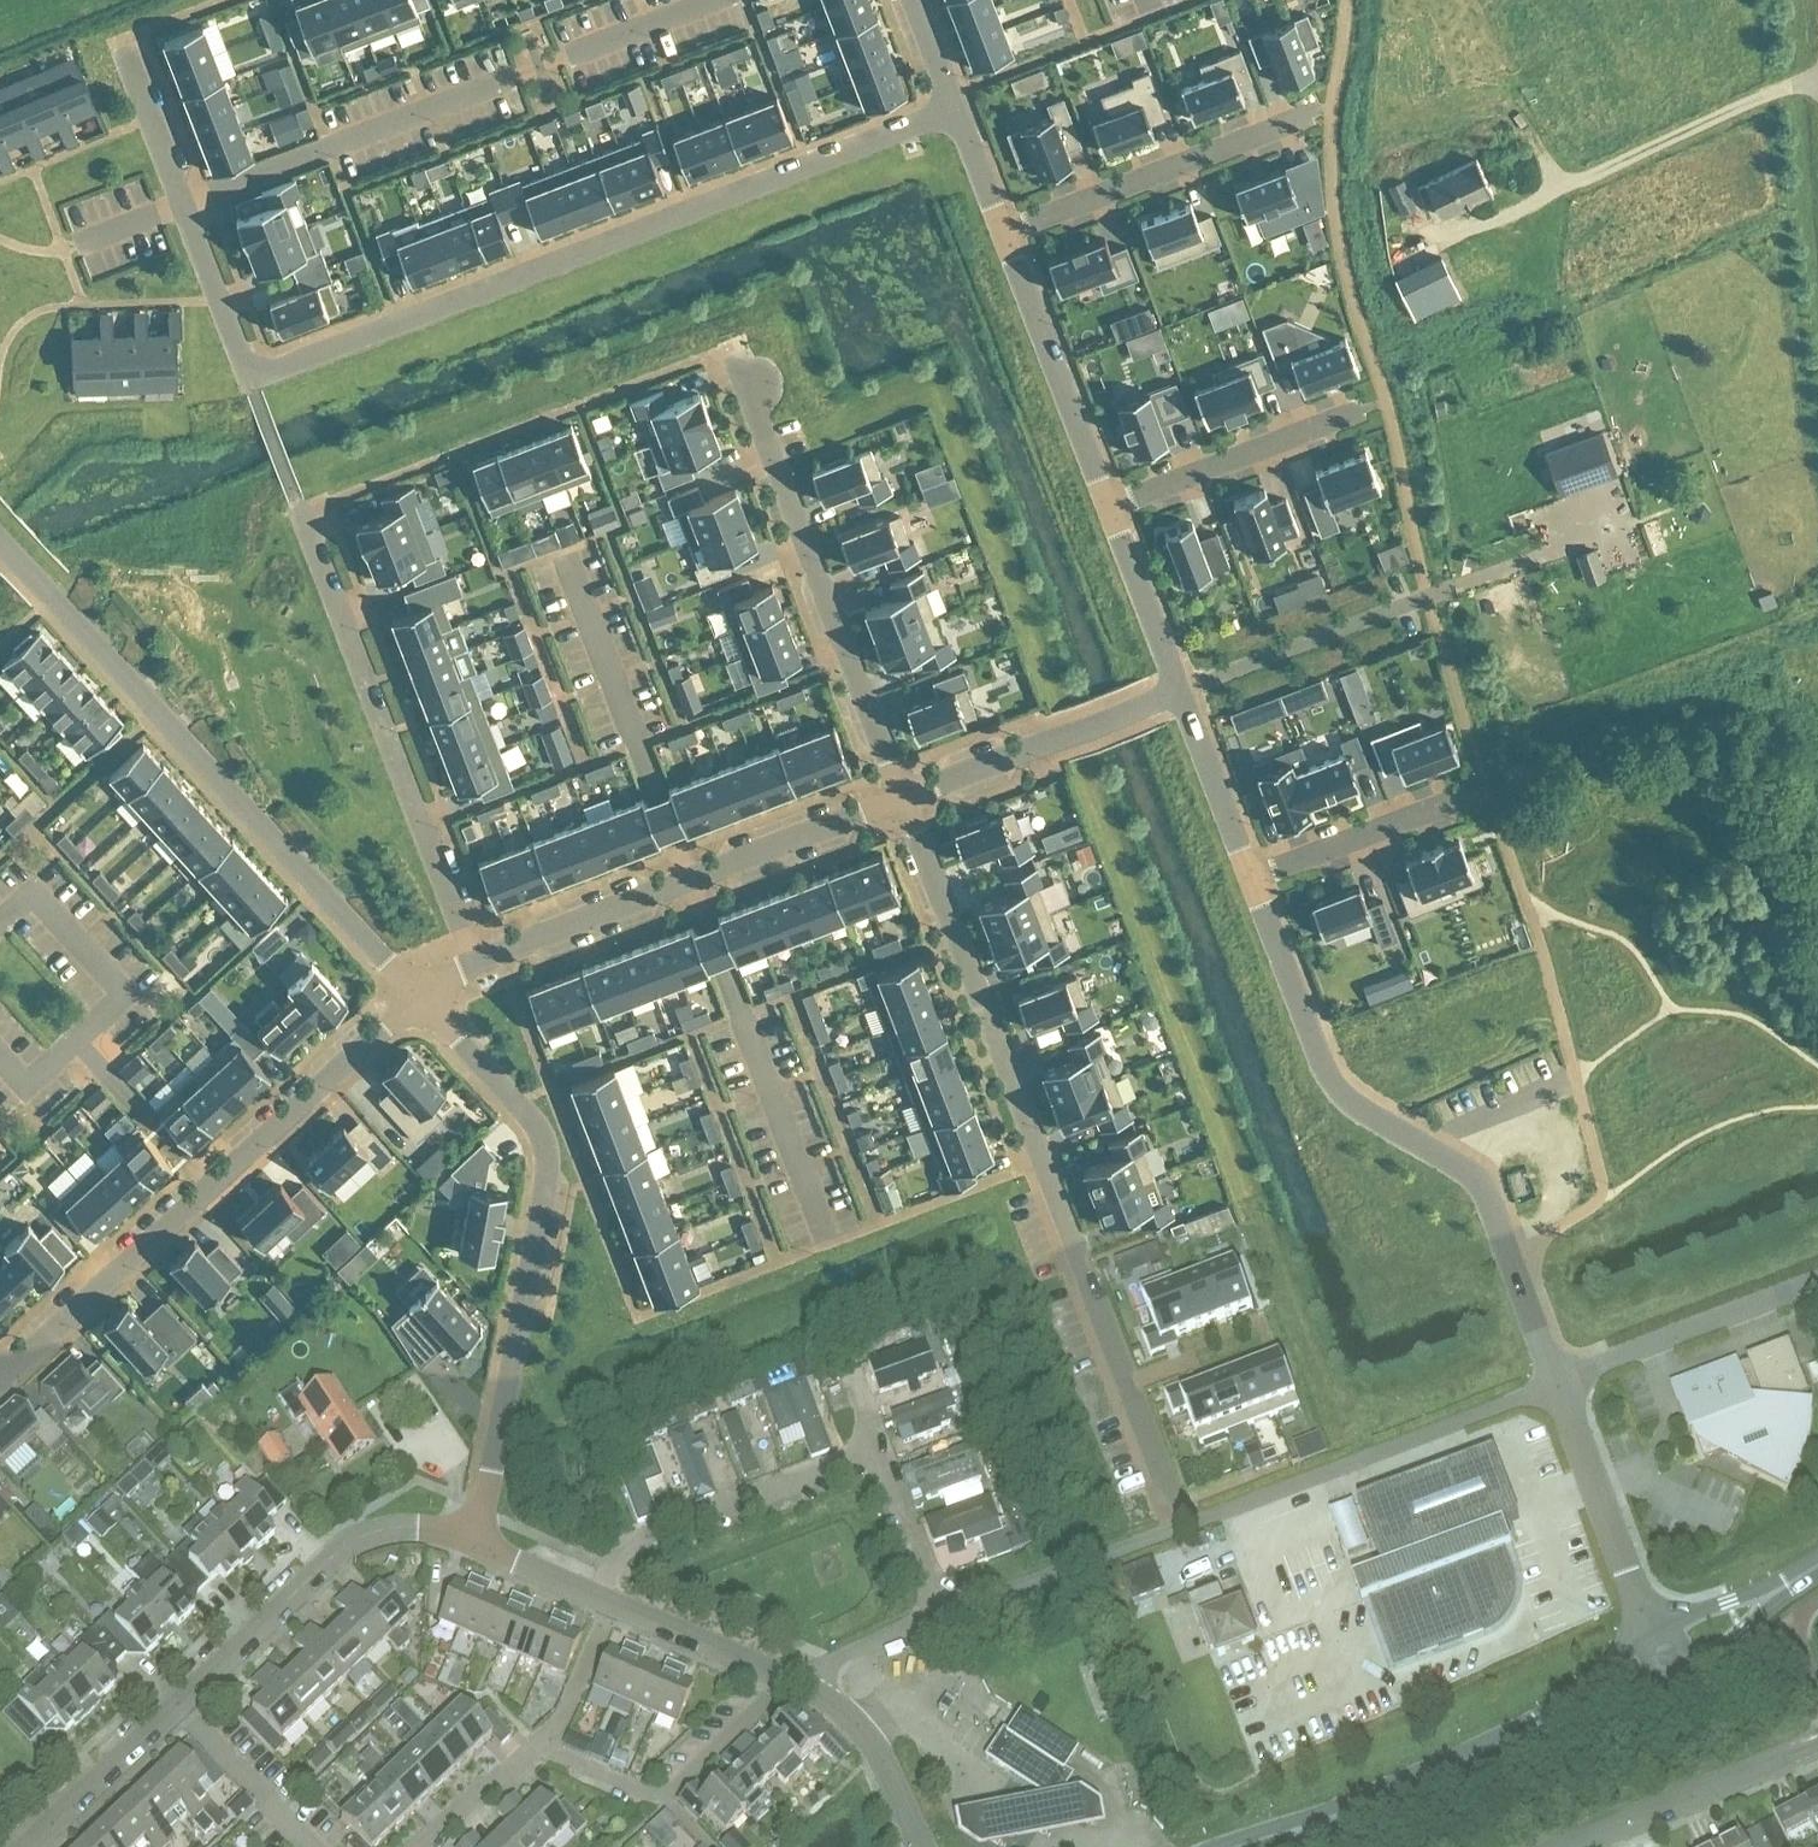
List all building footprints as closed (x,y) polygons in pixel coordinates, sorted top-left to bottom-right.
[(322,0),(306,0),(296,4),(295,2),(294,3),(299,16),(287,21),(286,19),(285,20),(294,43),(295,43),(295,41),(307,37),(312,50),(313,50),(313,48),(337,39),(322,0)] [(337,39),(341,49),(368,39),(353,0),(322,0),(337,39)] [(368,39),(394,29),(383,0),(353,0),(368,39)] [(394,29),(420,19),(413,0),(383,0),(394,29)] [(826,4),(836,29),(835,30),(877,14),(876,14),(875,14),(869,0),(836,0),(826,4)] [(956,19),(994,4),(993,0),(948,0),(956,19)] [(1213,8),(1224,4),(1223,0),(1210,0),(1213,8)] [(531,3),(517,8),(521,19),(535,13),(531,3)] [(994,4),(956,19),(964,42),(1003,27),(994,4)] [(1063,4),(1053,8),(1058,21),(1068,18),(1063,4)] [(768,6),(756,10),(763,28),(774,24),(768,6)] [(270,10),(259,15),(265,32),(277,28),(270,10)] [(1271,54),(1282,83),(1314,70),(1305,47),(1318,42),(1307,12),(1248,35),(1257,59),(1271,54)] [(836,30),(846,56),(885,41),(875,15),(877,15),(877,14),(835,30),(835,31),(836,30)] [(202,25),(164,40),(174,66),(212,51),(202,25)] [(1140,26),(1127,30),(1133,46),(1146,41),(1140,26)] [(1003,27),(964,42),(973,65),(972,66),(972,67),(1014,51),(1014,50),(1012,50),(1003,27)] [(277,28),(265,32),(272,49),(283,45),(277,28)] [(777,32),(766,37),(773,54),(784,50),(777,32)] [(885,41),(846,56),(856,81),(895,67),(885,41)] [(745,43),(728,49),(732,61),(750,54),(745,43)] [(732,61),(728,49),(711,56),(715,68),(732,61)] [(1179,87),(1191,118),(1242,99),(1237,85),(1251,80),(1239,49),(1198,64),(1204,77),(1179,87)] [(784,50),(773,54),(779,72),(791,67),(784,50)] [(212,51),(174,66),(184,92),(222,76),(212,51)] [(393,54),(377,60),(381,72),(397,66),(393,54)] [(77,61),(43,75),(62,119),(57,122),(64,141),(76,136),(69,117),(96,106),(77,61)] [(290,62),(278,66),(285,83),(296,79),(290,62)] [(363,67),(368,78),(381,72),(377,62),(363,67)] [(695,62),(677,69),(682,80),(699,74),(695,62)] [(905,92),(895,67),(856,81),(866,107),(864,107),(865,108),(906,92),(906,91),(905,92)] [(1029,72),(1033,86),(1047,81),(1042,67),(1029,72)] [(677,69),(660,76),(664,87),(682,80),(677,69)] [(1092,120),(1104,151),(1123,143),(1123,144),(1135,140),(1134,139),(1153,132),(1148,117),(1164,111),(1148,70),(1131,77),(1133,82),(1100,95),(1107,115),(1092,120)] [(43,75),(12,89),(30,133),(25,135),(33,154),(45,149),(37,130),(57,122),(62,119),(43,75)] [(184,93),(194,119),(232,103),(222,77),(224,77),(223,76),(222,76),(184,92),(182,93),(183,94),(184,93)] [(296,79),(285,83),(291,101),(303,96),(296,79)] [(797,83),(785,88),(792,105),(804,101),(797,83)] [(0,93),(0,165),(1,167),(13,162),(5,143),(25,135),(30,133),(12,89),(0,93)] [(776,97),(751,107),(766,145),(791,136),(792,137),(793,137),(777,95),(776,95),(776,97)] [(1051,114),(1021,126),(1026,140),(1013,145),(1020,163),(1033,158),(1040,175),(1072,163),(1067,150),(1081,144),(1063,96),(1046,102),(1051,114)] [(600,98),(584,104),(589,118),(605,112),(600,98)] [(804,101),(792,105),(799,123),(810,118),(804,101)] [(194,119),(204,145),(243,129),(232,103),(194,119)] [(307,105),(295,109),(302,127),(313,123),(307,105)] [(766,145),(751,107),(725,116),(725,115),(724,115),(740,157),(741,157),(740,155),(766,145)] [(577,108),(563,113),(567,123),(581,118),(577,108)] [(269,119),(278,142),(302,133),(293,110),(269,119)] [(724,117),(699,127),(714,165),(739,156),(740,157),(724,115),(724,117)] [(553,117),(539,122),(543,133),(557,128),(553,117)] [(619,144),(638,195),(662,185),(663,187),(664,186),(654,162),(669,157),(669,158),(670,158),(657,124),(656,125),(656,126),(642,132),(644,135),(619,144)] [(714,165),(699,127),(674,136),(673,135),(672,135),(688,177),(689,177),(688,175),(714,165)] [(252,154),(243,129),(204,145),(213,170),(212,170),(212,171),(254,155),(254,154),(252,154)] [(619,144),(595,154),(614,206),(615,205),(614,204),(638,195),(619,144)] [(595,154),(570,163),(589,213),(613,204),(614,206),(595,154)] [(1434,198),(1442,214),(1492,190),(1476,157),(1417,186),(1425,202),(1434,198)] [(424,167),(429,179),(452,170),(447,158),(424,167)] [(570,163),(546,172),(565,223),(589,213),(570,163)] [(1284,165),(1234,184),(1246,217),(1257,213),(1264,231),(1322,210),(1318,176),(1291,186),(1284,165)] [(424,167),(410,172),(417,187),(430,182),(429,179),(424,167)] [(531,210),(540,232),(565,223),(546,172),(521,181),(520,179),(505,185),(516,215),(531,210)] [(236,220),(246,247),(248,246),(307,224),(296,195),(299,194),(294,179),(295,179),(295,178),(261,191),(262,192),(263,191),(269,205),(237,217),(237,219),(236,220)] [(1417,208),(1403,179),(1389,186),(1403,215),(1417,208)] [(491,194),(466,203),(486,255),(485,253),(510,244),(502,221),(516,215),(505,185),(489,190),(491,194)] [(1160,213),(1141,220),(1152,251),(1175,242),(1180,256),(1221,240),(1210,212),(1196,218),(1190,201),(1171,209),(1171,208),(1169,209),(1170,210),(1161,213),(1161,212),(1160,213)] [(486,255),(466,203),(441,213),(446,224),(460,263),(485,253),(485,255),(486,255)] [(1318,217),(1304,223),(1307,231),(1321,226),(1318,217)] [(248,246),(258,273),(290,261),(295,276),(326,264),(320,248),(317,250),(307,224),(248,246)] [(446,224),(421,233),(436,272),(460,263),(446,224)] [(392,228),(376,234),(387,265),(403,259),(411,281),(436,272),(421,233),(397,242),(392,228)] [(1105,236),(1048,259),(1060,291),(1098,277),(1103,290),(1138,276),(1126,244),(1110,250),(1105,236)] [(1441,255),(1395,277),(1414,316),(1460,294),(1441,255)] [(301,290),(270,303),(281,331),(295,326),(295,327),(312,321),(311,320),(339,309),(328,281),(332,279),(326,264),(295,276),(301,290)] [(1230,300),(1238,319),(1252,314),(1244,294),(1230,300)] [(1128,314),(1135,332),(1155,324),(1148,306),(1128,314)] [(142,333),(144,383),(178,381),(176,333),(182,333),(181,312),(168,312),(168,332),(148,333),(142,333)] [(108,335),(110,384),(144,383),(142,333),(148,333),(147,313),(133,314),(134,334),(113,335),(108,335)] [(71,337),(73,386),(110,384),(108,335),(113,335),(113,315),(99,316),(100,335),(71,337)] [(1263,326),(1261,327),(1276,365),(1278,364),(1276,359),(1289,354),(1303,391),(1305,390),(1304,389),(1323,382),(1323,383),(1338,377),(1338,376),(1356,369),(1357,370),(1358,370),(1345,336),(1344,336),(1344,338),(1332,343),(1305,353),(1292,321),(1294,322),(1294,320),(1287,317),(1286,318),(1289,320),(1264,329),(1263,326)] [(1165,344),(1151,349),(1154,356),(1161,359),(1169,356),(1165,344)] [(1216,380),(1194,389),(1206,421),(1225,414),(1227,419),(1245,412),(1243,407),(1261,400),(1257,389),(1273,383),(1262,353),(1213,372),(1216,380)] [(1176,380),(1116,402),(1135,453),(1168,441),(1161,423),(1188,413),(1176,380)] [(663,388),(629,402),(629,403),(631,402),(636,416),(640,415),(651,444),(710,421),(711,420),(700,393),(699,394),(698,392),(666,404),(661,390),(663,390),(663,388)] [(651,444),(660,467),(656,468),(663,487),(694,475),(688,460),(720,448),(710,421),(651,444)] [(591,475),(571,424),(570,424),(571,426),(547,435),(566,485),(591,475)] [(1546,451),(1557,483),(1612,463),(1601,432),(1546,451)] [(566,485),(547,435),(522,444),(541,494),(566,485)] [(601,447),(605,458),(616,454),(612,443),(601,447)] [(541,494),(522,444),(499,454),(498,452),(497,453),(497,454),(516,504),(541,494)] [(827,465),(812,471),(823,500),(855,488),(860,502),(859,502),(859,503),(893,490),(892,489),(891,490),(885,475),(881,476),(870,449),(845,458),(844,456),(826,463),(827,465)] [(1320,482),(1303,489),(1320,534),(1339,526),(1331,504),(1378,486),(1379,487),(1380,487),(1366,449),(1364,449),(1365,451),(1317,469),(1316,468),(1315,468),(1320,482)] [(516,504),(497,454),(473,464),(492,513),(516,504)] [(450,465),(433,471),(437,481),(454,474),(450,465)] [(960,492),(954,475),(922,487),(928,504),(960,492)] [(367,553),(426,531),(414,501),(418,500),(413,486),(414,485),(414,484),(380,497),(381,498),(382,498),(387,511),(356,524),(356,525),(355,526),(366,553),(367,553)] [(735,488),(703,500),(697,485),(667,497),(673,513),(675,512),(686,539),(746,516),(735,488)] [(1264,488),(1233,500),(1254,555),(1268,549),(1268,551),(1273,550),(1272,548),(1285,543),(1283,536),(1298,530),(1286,497),(1270,503),(1264,488)] [(1695,521),(1705,520),(1710,511),(1703,503),(1694,503),(1689,513),(1695,521)] [(613,505),(589,514),(596,531),(619,522),(613,505)] [(909,541),(899,513),(840,536),(851,565),(883,553),(889,567),(887,567),(887,568),(921,555),(921,554),(919,555),(913,540),(909,541)] [(686,539),(696,566),(694,567),(700,583),(731,571),(725,556),(757,544),(746,516),(686,539)] [(573,519),(554,527),(555,529),(560,543),(560,544),(579,536),(573,519)] [(1168,542),(1163,544),(1170,562),(1175,560),(1184,582),(1229,564),(1217,531),(1215,532),(1217,536),(1200,542),(1192,521),(1164,531),(1168,542)] [(560,543),(555,529),(531,538),(536,552),(560,543)] [(367,553),(377,580),(409,567),(415,582),(446,570),(439,554),(436,556),(426,531),(367,553)] [(1410,559),(1403,541),(1379,550),(1385,568),(1410,559)] [(1595,546),(1576,553),(1588,582),(1606,575),(1595,546)] [(517,560),(513,550),(499,556),(503,566),(517,560)] [(875,636),(934,613),(924,588),(928,586),(922,571),(923,570),(923,569),(889,582),(890,583),(891,583),(896,597),(865,609),(875,636)] [(411,611),(392,618),(402,644),(441,630),(452,625),(442,600),(462,592),(455,572),(404,592),(411,611)] [(1321,573),(1299,581),(1307,601),(1328,593),(1321,573)] [(716,588),(732,628),(782,609),(772,584),(753,592),(746,576),(716,588)] [(657,592),(642,597),(646,608),(661,602),(657,592)] [(503,605),(508,618),(519,614),(514,601),(503,605)] [(732,628),(742,652),(791,633),(782,609),(732,628)] [(944,641),(934,613),(875,636),(873,636),(884,664),(886,663),(886,665),(918,653),(923,667),(922,667),(922,668),(956,655),(955,654),(954,655),(948,639),(944,641)] [(40,630),(34,635),(31,631),(14,647),(17,651),(3,663),(24,686),(61,653),(40,630)] [(450,653),(441,630),(402,644),(411,668),(450,653)] [(791,633),(742,652),(758,692),(788,681),(782,666),(801,658),(791,633)] [(527,635),(517,639),(522,653),(532,649),(527,635)] [(532,649),(522,653),(527,666),(537,662),(532,649)] [(61,653),(24,686),(45,709),(82,675),(61,653)] [(459,676),(450,653),(411,668),(420,691),(459,676)] [(667,666),(673,679),(683,675),(677,662),(667,666)] [(1356,667),(1338,674),(1345,692),(1363,685),(1356,667)] [(906,707),(917,736),(932,730),(933,733),(951,726),(950,723),(976,713),(965,685),(969,684),(963,668),(932,680),(938,695),(906,707)] [(420,691),(430,716),(428,716),(428,717),(479,697),(470,672),(459,676),(420,691)] [(542,673),(522,681),(531,705),(535,703),(551,697),(542,673)] [(82,675),(45,709),(65,731),(102,697),(82,675)] [(789,692),(792,702),(806,697),(802,686),(789,692)] [(1298,686),(1280,693),(1286,708),(1304,701),(1298,686)] [(775,697),(779,707),(792,702),(789,692),(775,697)] [(696,693),(681,699),(686,712),(701,706),(696,693)] [(1280,693),(1266,698),(1272,714),(1285,708),(1280,693)] [(102,697),(65,731),(87,754),(100,741),(104,745),(121,729),(117,726),(123,721),(102,697)] [(430,717),(439,741),(489,722),(479,697),(428,717),(429,717),(430,717)] [(535,704),(541,719),(557,713),(551,698),(535,704)] [(735,712),(739,723),(752,718),(748,707),(735,712)] [(1230,712),(1236,727),(1249,722),(1243,707),(1230,712)] [(721,718),(725,728),(739,723),(735,712),(721,718)] [(1404,777),(1458,756),(1444,720),(1423,729),(1419,718),(1370,737),(1384,772),(1399,766),(1404,777)] [(439,741),(449,765),(498,746),(489,722),(439,741)] [(832,725),(805,735),(822,778),(849,768),(850,770),(851,770),(833,723),(832,723),(832,725)] [(681,733),(685,743),(698,738),(694,728),(681,733)] [(681,733),(668,738),(672,748),(685,743),(681,733)] [(1294,771),(1307,803),(1359,783),(1352,767),(1367,762),(1356,734),(1341,740),(1345,751),(1308,765),(1294,771)] [(778,744),(796,790),(795,788),(822,778),(805,735),(779,746),(778,744)] [(126,794),(127,795),(163,762),(162,761),(161,762),(143,743),(109,774),(127,793),(126,794)] [(550,749),(556,765),(572,758),(566,743),(550,749)] [(778,746),(752,756),(768,799),(794,789),(795,790),(796,790),(778,744),(777,744),(778,746)] [(1308,765),(1300,744),(1253,762),(1278,826),(1311,813),(1307,803),(1294,771),(1308,765)] [(458,790),(477,783),(483,798),(513,785),(498,746),(449,765),(458,790)] [(18,755),(28,765),(36,758),(26,747),(18,755)] [(752,756),(725,767),(741,810),(768,799),(752,756)] [(46,769),(36,758),(28,765),(38,776),(46,769)] [(597,765),(601,775),(614,770),(610,759),(597,765)] [(162,763),(163,762),(127,795),(128,794),(145,813),(179,782),(162,763)] [(584,770),(588,780),(601,775),(597,765),(584,770)] [(725,767),(698,777),(714,820),(741,810),(725,767)] [(670,786),(668,786),(686,832),(687,832),(687,830),(714,820),(698,777),(671,788),(670,786)] [(544,786),(548,796),(561,791),(557,780),(544,786)] [(197,801),(179,782),(145,813),(163,832),(197,801)] [(530,791),(534,801),(548,796),(544,786),(530,791)] [(996,794),(969,805),(975,819),(1002,808),(996,794)] [(641,798),(614,809),(631,852),(658,841),(659,843),(660,842),(642,796),(641,797),(641,798)] [(215,821),(197,801),(163,832),(181,852),(215,821)] [(490,806),(494,817),(507,811),(503,801),(490,806)] [(34,813),(27,804),(16,814),(23,822),(34,813)] [(476,812),(480,822),(494,817),(490,806),(476,812)] [(587,819),(604,862),(631,852),(614,809),(587,819)] [(954,831),(965,860),(997,848),(1002,862),(1001,863),(1001,864),(1035,851),(1034,850),(1033,850),(1027,835),(1023,836),(1012,809),(987,819),(986,816),(968,823),(969,826),(954,831)] [(12,832),(23,822),(16,814),(5,824),(12,832)] [(587,819),(560,829),(577,873),(604,862),(587,819)] [(233,838),(232,839),(215,821),(181,852),(198,870),(197,871),(233,838)] [(469,821),(459,826),(464,839),(475,835),(469,821)] [(1079,822),(1067,827),(1071,839),(1084,834),(1079,822)] [(533,838),(533,839),(551,884),(551,883),(577,873),(560,829),(534,840),(533,838)] [(57,839),(66,850),(75,842),(65,832),(57,839)] [(233,838),(197,871),(197,872),(199,871),(216,889),(249,858),(232,840),(233,838)] [(1396,881),(1409,914),(1438,903),(1432,890),(1459,880),(1463,890),(1483,882),(1472,854),(1466,857),(1459,838),(1457,839),(1458,840),(1441,846),(1441,844),(1442,844),(1441,842),(1421,850),(1421,852),(1422,851),(1423,853),(1407,860),(1406,858),(1405,859),(1411,876),(1396,881)] [(507,850),(523,893),(550,883),(550,885),(551,884),(533,839),(532,839),(533,840),(507,850)] [(76,861),(84,853),(75,842),(66,850),(76,861)] [(479,859),(478,860),(496,905),(497,905),(496,904),(523,893),(506,850),(480,861),(479,859)] [(882,853),(854,864),(871,906),(898,896),(899,898),(900,897),(882,851),(881,852),(882,853)] [(233,908),(267,877),(249,858),(216,889),(233,908)] [(828,872),(827,873),(844,917),(871,906),(854,864),(828,874),(828,872)] [(1010,893),(979,905),(989,932),(989,933),(1048,911),(1038,884),(1041,883),(1036,868),(1037,867),(1037,866),(1003,879),(1004,880),(1005,879),(1010,893)] [(92,877),(102,888),(110,881),(100,870),(92,877)] [(827,874),(801,885),(817,927),(844,917),(827,873),(826,873),(827,874)] [(285,897),(267,877),(233,908),(251,928),(250,929),(251,930),(287,896),(286,896),(285,897)] [(120,891),(110,881),(102,888),(112,899),(120,891)] [(1397,938),(1382,898),(1367,904),(1359,883),(1311,902),(1314,909),(1308,910),(1315,928),(1320,926),(1322,933),(1370,915),(1380,943),(1397,938)] [(801,885),(774,895),(790,938),(817,927),(801,885)] [(747,905),(763,948),(790,938),(774,895),(747,905)] [(719,914),(718,915),(735,960),(736,960),(736,958),(763,948),(747,905),(720,916),(719,914)] [(127,916),(137,926),(145,919),(135,908),(127,916)] [(1058,937),(1048,911),(989,933),(989,932),(987,933),(998,960),(999,960),(1000,961),(1032,949),(1037,963),(1036,964),(1036,965),(1070,952),(1069,951),(1068,951),(1062,936),(1058,937)] [(147,937),(155,930),(145,919),(137,926),(147,937)] [(277,923),(252,946),(263,958),(288,936),(277,923)] [(664,937),(680,980),(707,969),(708,971),(709,971),(691,925),(690,925),(691,927),(664,937)] [(884,940),(888,951),(902,945),(898,935),(884,940)] [(664,937),(637,947),(653,990),(680,980),(664,937)] [(871,945),(875,956),(888,951),(884,940),(871,945)] [(162,954),(172,965),(180,957),(170,946),(162,954)] [(637,947),(610,958),(626,1001),(653,990),(637,947)] [(830,961),(834,971),(847,966),(843,956),(830,961)] [(190,968),(180,957),(172,965),(182,976),(190,968)] [(582,967),(600,1012),(601,1012),(600,1011),(626,1001),(610,958),(584,968),(583,966),(582,967)] [(876,1003),(926,984),(916,959),(878,974),(875,967),(856,974),(861,986),(868,983),(876,1003)] [(816,966),(820,977),(834,971),(830,961),(816,966)] [(294,992),(317,1017),(323,1024),(348,1002),(312,963),(288,985),(294,992)] [(556,979),(572,1021),(599,1011),(599,1013),(600,1012),(582,967),(581,967),(582,969),(556,979)] [(1408,969),(1392,975),(1399,993),(1415,987),(1408,969)] [(1018,998),(1029,1027),(1061,1015),(1066,1028),(1064,1029),(1065,1030),(1098,1017),(1098,1016),(1097,1017),(1091,1001),(1087,1003),(1076,975),(1051,985),(1050,982),(1032,989),(1033,992),(1018,998)] [(776,982),(780,992),(794,987),(790,977),(776,982)] [(528,987),(527,988),(545,1034),(546,1033),(545,1032),(572,1021),(556,979),(529,989),(528,987)] [(763,987),(767,997),(780,992),(776,982),(763,987)] [(886,1028),(935,1009),(926,984),(876,1003),(886,1028)] [(814,1027),(824,1023),(812,991),(801,995),(814,1027)] [(279,1051),(317,1017),(294,992),(280,1006),(273,999),(256,1014),(262,1022),(257,1027),(279,1051)] [(205,1005),(198,997),(187,1007),(194,1015),(205,1005)] [(693,1014),(697,1024),(711,1019),(707,1008),(693,1014)] [(886,1028),(895,1052),(946,1033),(946,1032),(944,1033),(935,1009),(886,1028)] [(680,1019),(684,1029),(697,1024),(693,1014),(680,1019)] [(233,1036),(253,1056),(265,1045),(242,1021),(230,1032),(233,1036)] [(170,1023),(159,1033),(167,1041),(177,1031),(170,1023)] [(824,1023),(814,1027),(819,1041),(830,1037),(824,1023)] [(639,1034),(643,1045),(657,1040),(653,1029),(639,1034)] [(1074,1058),(1042,1071),(1053,1098),(1053,1099),(1112,1076),(1111,1075),(1101,1050),(1105,1048),(1099,1033),(1101,1032),(1100,1031),(1067,1044),(1068,1045),(1069,1044),(1074,1058)] [(156,1051),(167,1041),(159,1033),(149,1042),(156,1051)] [(904,1076),(954,1057),(945,1034),(946,1033),(895,1052),(904,1076)] [(626,1040),(630,1050),(643,1045),(639,1034),(626,1040)] [(213,1054),(249,1093),(269,1075),(270,1076),(271,1075),(253,1056),(233,1036),(213,1054)] [(446,1090),(407,1048),(381,1072),(396,1089),(387,1097),(383,1100),(380,1097),(379,1099),(417,1140),(442,1117),(430,1104),(446,1090)] [(585,1055),(589,1066),(603,1060),(599,1050),(585,1055)] [(150,1068),(135,1053),(118,1068),(132,1084),(150,1068)] [(202,1080),(230,1111),(249,1093),(213,1054),(194,1072),(202,1080)] [(572,1060),(576,1071),(589,1066),(585,1055),(572,1060)] [(678,1059),(684,1073),(694,1069),(689,1055),(678,1059)] [(954,1057),(904,1076),(913,1101),(963,1081),(954,1057)] [(833,1076),(843,1072),(838,1059),(828,1063),(833,1076)] [(614,1068),(571,1084),(582,1112),(625,1096),(614,1068)] [(684,1073),(689,1086),(699,1082),(694,1069),(684,1073)] [(833,1076),(838,1090),(848,1086),(843,1072),(833,1076)] [(1051,1098),(1062,1127),(1095,1114),(1101,1128),(1099,1129),(1100,1130),(1133,1117),(1133,1116),(1132,1116),(1126,1101),(1124,1102),(1113,1074),(1111,1075),(1112,1076),(1053,1099),(1053,1098),(1051,1098)] [(202,1080),(184,1096),(212,1127),(230,1111),(202,1080)] [(963,1081),(913,1101),(923,1125),(974,1105),(972,1105),(963,1081)] [(113,1097),(101,1084),(84,1100),(97,1113),(113,1097)] [(155,1107),(191,1146),(211,1128),(212,1129),(213,1128),(212,1127),(184,1096),(176,1087),(155,1107)] [(625,1096),(582,1112),(592,1139),(635,1123),(625,1096)] [(974,1105),(923,1125),(932,1149),(982,1130),(973,1106),(974,1106),(974,1105)] [(856,1107),(846,1111),(851,1124),(862,1120),(856,1107)] [(790,1133),(825,1129),(823,1109),(788,1113),(790,1133)] [(699,1114),(704,1127),(715,1123),(710,1110),(699,1114)] [(73,1112),(62,1122),(69,1130),(74,1135),(84,1125),(73,1112)] [(69,1130),(62,1122),(51,1132),(59,1140),(69,1130)] [(635,1123),(592,1139),(603,1166),(647,1149),(647,1148),(645,1149),(635,1123)] [(704,1127),(710,1140),(720,1137),(715,1123),(704,1127)] [(172,1163),(136,1124),(116,1143),(123,1152),(152,1182),(153,1183),(154,1183),(153,1181),(172,1163)] [(310,1166),(306,1169),(320,1185),(324,1181),(329,1188),(330,1187),(329,1186),(364,1154),(377,1168),(392,1154),(370,1130),(359,1141),(343,1124),(342,1125),(343,1126),(330,1138),(330,1137),(318,1148),(319,1149),(306,1160),(305,1159),(304,1160),(310,1166)] [(855,1134),(861,1149),(875,1143),(870,1128),(855,1134)] [(1084,1168),(1094,1196),(1153,1174),(1143,1147),(1146,1146),(1141,1131),(1142,1130),(1142,1129),(1108,1142),(1108,1143),(1110,1142),(1115,1156),(1084,1168)] [(982,1130),(932,1149),(942,1174),(938,1175),(944,1190),(942,1190),(943,1191),(976,1179),(976,1178),(974,1178),(969,1164),(993,1155),(993,1154),(991,1155),(982,1130)] [(499,1156),(484,1139),(453,1169),(466,1184),(470,1180),(474,1186),(461,1252),(496,1260),(510,1194),(488,1190),(494,1161),(499,1156)] [(647,1149),(603,1166),(613,1193),(656,1176),(646,1150),(647,1150),(647,1149)] [(152,1182),(123,1152),(106,1168),(134,1199),(152,1182)] [(870,1173),(880,1169),(875,1156),(865,1160),(870,1173)] [(427,1157),(417,1167),(429,1180),(440,1170),(427,1157)] [(22,1159),(11,1168),(19,1177),(30,1167),(22,1159)] [(114,1217),(134,1199),(106,1168),(98,1160),(78,1178),(114,1217)] [(720,1167),(725,1181),(735,1177),(730,1163),(720,1167)] [(891,1165),(880,1169),(871,1173),(876,1185),(893,1178),(896,1177),(891,1165)] [(1153,1174),(1094,1196),(1105,1224),(1137,1212),(1142,1226),(1141,1227),(1141,1228),(1175,1215),(1174,1214),(1173,1214),(1167,1199),(1163,1200),(1153,1174)] [(656,1176),(613,1193),(624,1220),(667,1203),(656,1176)] [(735,1177),(725,1181),(730,1194),(740,1190),(735,1177)] [(114,1217),(78,1178),(58,1196),(94,1235),(114,1217)] [(290,1194),(281,1183),(241,1220),(265,1246),(283,1228),(293,1239),(326,1209),(302,1183),(290,1194)] [(667,1203),(624,1220),(634,1247),(678,1230),(678,1229),(677,1230),(667,1203)] [(1186,1219),(1193,1237),(1206,1232),(1199,1214),(1186,1219)] [(740,1221),(746,1235),(756,1231),(751,1217),(740,1221)] [(1184,1219),(1171,1224),(1174,1233),(1187,1228),(1184,1219)] [(11,1253),(33,1278),(40,1285),(64,1263),(29,1224),(4,1246),(11,1253)] [(347,1229),(338,1238),(351,1252),(360,1243),(347,1229)] [(679,1230),(678,1230),(634,1247),(644,1274),(687,1258),(677,1231),(679,1230)] [(746,1235),(751,1248),(761,1244),(756,1231),(746,1235)] [(195,1240),(170,1262),(206,1301),(230,1279),(230,1278),(242,1267),(218,1241),(206,1252),(195,1240)] [(33,1278),(11,1253),(0,1263),(0,1308),(33,1278)] [(1125,1255),(1114,1259),(1120,1275),(1131,1270),(1125,1255)] [(1254,1307),(1234,1256),(1202,1268),(1204,1274),(1205,1274),(1222,1318),(1252,1306),(1253,1307),(1254,1307)] [(698,1284),(687,1258),(644,1274),(655,1301),(653,1301),(653,1303),(699,1285),(699,1284),(698,1284)] [(361,1274),(350,1262),(339,1272),(351,1284),(361,1274)] [(398,1312),(427,1352),(439,1341),(437,1334),(446,1327),(459,1340),(484,1316),(439,1267),(414,1291),(418,1294),(398,1312)] [(1163,1340),(1192,1329),(1175,1285),(1177,1285),(1173,1274),(1141,1286),(1157,1327),(1144,1332),(1144,1331),(1143,1331),(1152,1355),(1153,1354),(1152,1353),(1166,1348),(1163,1340)] [(1175,1285),(1192,1329),(1222,1318),(1205,1274),(1204,1274),(1177,1285),(1175,1285)] [(290,1297),(275,1310),(282,1317),(297,1305),(290,1297)] [(196,1336),(162,1299),(142,1317),(127,1301),(103,1324),(144,1368),(158,1356),(166,1364),(196,1336)] [(964,1367),(948,1326),(933,1332),(955,1388),(968,1383),(970,1382),(965,1369),(963,1370),(962,1367),(964,1367)] [(1737,1361),(1678,1383),(1697,1433),(1697,1434),(1706,1458),(1724,1452),(1741,1460),(1743,1460),(1786,1482),(1793,1470),(1798,1458),(1802,1446),(1805,1433),(1806,1420),(1806,1407),(1808,1407),(1808,1405),(1803,1405),(1803,1398),(1811,1395),(1791,1341),(1748,1357),(1750,1363),(1739,1367),(1737,1361)] [(1281,1356),(1256,1365),(1275,1415),(1300,1405),(1281,1354),(1280,1354),(1281,1356)] [(80,1358),(40,1395),(63,1421),(80,1406),(90,1416),(125,1384),(101,1357),(100,1358),(100,1359),(90,1369),(80,1358)] [(1256,1365),(1231,1375),(1251,1425),(1275,1415),(1256,1365)] [(795,1381),(789,1368),(766,1377),(771,1390),(795,1381)] [(1231,1375),(1207,1384),(1227,1435),(1251,1425),(1231,1375)] [(213,1379),(206,1386),(214,1394),(221,1388),(213,1379)] [(371,1441),(331,1380),(298,1402),(339,1463),(371,1441)] [(756,1396),(751,1383),(748,1383),(728,1392),(733,1405),(756,1396)] [(968,1383),(955,1388),(964,1412),(977,1407),(968,1383)] [(1202,1444),(1227,1435),(1207,1384),(1183,1393),(1181,1386),(1167,1391),(1167,1390),(1166,1390),(1175,1414),(1176,1413),(1175,1412),(1188,1407),(1202,1444)] [(660,1417),(665,1430),(678,1425),(679,1428),(694,1422),(693,1420),(717,1411),(712,1398),(660,1417)] [(887,1420),(893,1437),(955,1415),(949,1399),(887,1420)] [(766,1407),(783,1467),(805,1461),(788,1401),(766,1407)] [(1,1418),(0,1418),(0,1468),(34,1436),(47,1450),(62,1436),(40,1412),(30,1422),(15,1405),(1,1418)] [(967,1416),(972,1428),(985,1422),(980,1410),(967,1416)] [(742,1419),(726,1423),(738,1484),(754,1481),(742,1419)] [(970,1428),(984,1464),(999,1458),(985,1422),(972,1428),(970,1428)] [(290,1458),(275,1434),(258,1445),(273,1468),(290,1458)] [(1383,1568),(1354,1579),(1363,1603),(1370,1601),(1395,1668),(1494,1631),(1502,1625),(1508,1618),(1514,1610),(1517,1601),(1519,1592),(1518,1582),(1506,1549),(1513,1547),(1511,1542),(1506,1540),(1504,1533),(1506,1528),(1504,1523),(1520,1518),(1512,1496),(1534,1487),(1517,1441),(1358,1500),(1383,1568)] [(1309,1444),(1295,1449),(1301,1463),(1314,1458),(1309,1444)] [(161,1445),(145,1460),(156,1472),(172,1456),(165,1449),(161,1445)] [(1276,1449),(1262,1454),(1265,1464),(1280,1458),(1276,1449)] [(968,1451),(902,1476),(910,1496),(976,1471),(968,1451)] [(1262,1454),(1249,1459),(1253,1469),(1265,1464),(1262,1454)] [(711,1461),(719,1489),(733,1485),(725,1457),(711,1461)] [(993,1491),(1008,1485),(998,1461),(983,1467),(993,1491)] [(254,1545),(258,1549),(274,1533),(265,1524),(276,1514),(253,1490),(257,1487),(252,1482),(242,1470),(236,1476),(243,1485),(234,1493),(241,1501),(227,1515),(254,1545)] [(116,1489),(126,1499),(139,1487),(129,1476),(116,1489)] [(276,1514),(287,1504),(264,1480),(257,1487),(253,1490),(276,1514)] [(977,1483),(946,1494),(950,1507),(981,1497),(977,1483)] [(1008,1485),(993,1491),(987,1494),(994,1512),(1001,1509),(1009,1529),(1023,1523),(1008,1486),(1008,1485)] [(10,1508),(0,1498),(0,1518),(10,1508)] [(1355,1501),(1330,1510),(1346,1556),(1371,1547),(1355,1501)] [(102,1511),(88,1523),(100,1536),(114,1524),(102,1511)] [(244,1566),(252,1558),(247,1552),(254,1545),(227,1515),(224,1511),(207,1527),(210,1531),(211,1530),(242,1563),(242,1564),(244,1566)] [(48,1519),(37,1530),(50,1544),(61,1534),(48,1519)] [(210,1531),(207,1527),(198,1519),(183,1532),(190,1540),(178,1551),(209,1583),(219,1573),(225,1579),(241,1564),(242,1564),(242,1563),(211,1530),(210,1531)] [(178,1551),(168,1561),(195,1589),(198,1592),(209,1583),(178,1551)] [(1123,1571),(1136,1602),(1167,1590),(1154,1559),(1123,1571)] [(150,1562),(134,1576),(144,1587),(147,1590),(147,1591),(175,1620),(174,1621),(177,1624),(194,1609),(184,1599),(195,1589),(168,1561),(158,1570),(150,1562)] [(351,1587),(344,1594),(387,1640),(399,1652),(409,1642),(397,1630),(408,1620),(402,1614),(417,1600),(394,1576),(379,1591),(377,1588),(364,1601),(351,1587)] [(460,1630),(481,1581),(470,1576),(466,1586),(455,1582),(438,1621),(460,1630)] [(491,1585),(481,1581),(460,1630),(480,1638),(497,1600),(487,1595),(491,1585)] [(1221,1584),(1191,1596),(1211,1648),(1218,1646),(1221,1654),(1256,1640),(1243,1604),(1230,1609),(1221,1584)] [(147,1591),(147,1590),(144,1587),(127,1603),(131,1607),(131,1606),(162,1639),(162,1640),(163,1642),(173,1633),(168,1627),(174,1621),(175,1620),(147,1591)] [(387,1640),(344,1594),(334,1603),(347,1617),(334,1629),(365,1661),(387,1640)] [(497,1600),(480,1638),(501,1647),(522,1598),(512,1594),(507,1604),(497,1600)] [(522,1598),(501,1647),(522,1656),(538,1618),(528,1614),(533,1603),(522,1598)] [(9,1610),(0,1604),(0,1625),(9,1610)] [(131,1606),(131,1607),(115,1621),(109,1614),(95,1627),(102,1634),(104,1632),(125,1655),(136,1645),(145,1655),(162,1640),(162,1639),(131,1606)] [(549,1622),(538,1618),(522,1656),(543,1665),(564,1616),(553,1612),(549,1622)] [(564,1616),(543,1665),(565,1675),(581,1636),(570,1632),(575,1621),(564,1616)] [(95,1627),(91,1632),(97,1638),(94,1642),(105,1654),(115,1664),(125,1655),(104,1632),(102,1634),(95,1627)] [(365,1661),(334,1629),(322,1641),(309,1627),(301,1636),(344,1681),(365,1661)] [(67,1666),(98,1700),(114,1685),(94,1664),(105,1654),(94,1642),(97,1638),(91,1632),(76,1645),(82,1652),(67,1666)] [(344,1681),(301,1636),(291,1645),(304,1658),(292,1669),(323,1701),(344,1681)] [(615,1696),(636,1647),(625,1642),(620,1653),(610,1648),(593,1687),(615,1696)] [(636,1647),(615,1696),(635,1705),(651,1666),(641,1662),(646,1651),(636,1647)] [(41,1671),(83,1718),(100,1702),(98,1700),(67,1666),(64,1663),(62,1665),(55,1658),(50,1659),(43,1665),(41,1671)] [(662,1671),(651,1666),(635,1705),(655,1714),(677,1664),(666,1660),(662,1671)] [(677,1664),(655,1714),(677,1723),(694,1685),(683,1680),(687,1669),(677,1664)] [(412,1666),(401,1677),(408,1685),(420,1674),(412,1666)] [(267,1667),(259,1676),(302,1721),(323,1701),(292,1669),(280,1681),(267,1667)] [(41,1671),(39,1669),(23,1686),(28,1692),(18,1701),(46,1731),(56,1722),(65,1731),(73,1724),(74,1726),(83,1718),(41,1671)] [(282,1740),(302,1721),(259,1676),(250,1684),(263,1697),(251,1709),(264,1722),(253,1732),(275,1754),(285,1744),(282,1740)] [(378,1714),(398,1694),(388,1684),(367,1704),(378,1714)] [(398,1701),(389,1710),(398,1719),(407,1710),(398,1701)] [(441,1724),(470,1755),(489,1736),(500,1747),(512,1736),(488,1711),(477,1721),(461,1704),(441,1724)] [(813,1720),(799,1705),(771,1733),(774,1736),(774,1735),(800,1762),(818,1744),(840,1766),(853,1753),(833,1730),(831,1732),(816,1717),(813,1720)] [(345,1724),(355,1734),(369,1720),(359,1710),(345,1724)] [(389,1710),(382,1717),(391,1726),(398,1719),(389,1710)] [(1041,1789),(1064,1785),(1072,1774),(1064,1769),(1077,1749),(1021,1713),(1008,1733),(1004,1730),(987,1756),(1041,1789)] [(627,1724),(615,1719),(606,1737),(619,1743),(627,1724)] [(355,1734),(345,1724),(325,1743),(335,1753),(355,1734)] [(420,1724),(411,1733),(451,1774),(470,1755),(441,1724),(430,1734),(420,1724)] [(571,1730),(565,1745),(573,1748),(580,1734),(571,1730)] [(412,1752),(402,1762),(431,1792),(451,1774),(411,1733),(402,1741),(412,1752)] [(743,1740),(735,1748),(767,1780),(774,1773),(784,1783),(803,1765),(800,1762),(774,1735),(774,1736),(756,1753),(743,1740)] [(720,1788),(745,1814),(763,1797),(757,1790),(767,1780),(735,1748),(725,1757),(739,1771),(720,1788)] [(371,1771),(411,1812),(431,1792),(402,1762),(390,1773),(367,1750),(359,1758),(365,1764),(371,1771)] [(179,1752),(162,1769),(203,1812),(214,1824),(219,1829),(229,1820),(222,1813),(221,1814),(211,1804),(212,1803),(198,1789),(206,1782),(212,1789),(225,1777),(202,1753),(190,1763),(179,1752)] [(614,1754),(610,1764),(624,1770),(628,1760),(614,1754)] [(365,1764),(358,1770),(365,1777),(366,1776),(371,1771),(365,1764)] [(203,1812),(162,1769),(144,1786),(178,1821),(187,1813),(194,1820),(203,1812)] [(362,1800),(392,1831),(411,1812),(371,1771),(366,1776),(365,1777),(362,1779),(373,1790),(362,1800)] [(720,1788),(717,1785),(698,1803),(688,1792),(678,1801),(699,1823),(707,1815),(726,1834),(746,1815),(745,1814),(720,1788)] [(1101,1800),(1079,1785),(955,1809),(961,1831),(980,1844),(1105,1821),(1101,1800)] [(144,1786),(126,1803),(167,1846),(176,1837),(169,1830),(178,1821),(144,1786)] [(506,1804),(546,1846),(550,1846),(569,1829),(576,1836),(587,1826),(564,1802),(553,1812),(540,1797),(527,1809),(515,1796),(506,1804)] [(1802,1808),(1817,1839),(1817,1799),(1802,1808)] [(362,1800),(342,1820),(358,1837),(348,1846),(375,1846),(392,1831),(362,1800)] [(126,1803),(108,1821),(134,1846),(138,1846),(145,1840),(151,1846),(166,1846),(167,1846),(126,1803)] [(499,1811),(498,1812),(510,1826),(498,1838),(507,1846),(546,1846),(506,1804),(499,1812),(499,1811)] [(1760,1829),(1769,1846),(1816,1846),(1817,1846),(1817,1839),(1802,1808),(1760,1829)] [(203,1812),(194,1820),(206,1832),(214,1824),(203,1812)] [(108,1821),(91,1837),(101,1846),(134,1846),(108,1821)] [(1725,1846),(1769,1846),(1760,1829),(1725,1846)] [(473,1836),(464,1844),(467,1846),(484,1846),(473,1836)] [(91,1837),(80,1846),(101,1846),(91,1837)] [(498,1838),(488,1846),(507,1846),(498,1838)]
